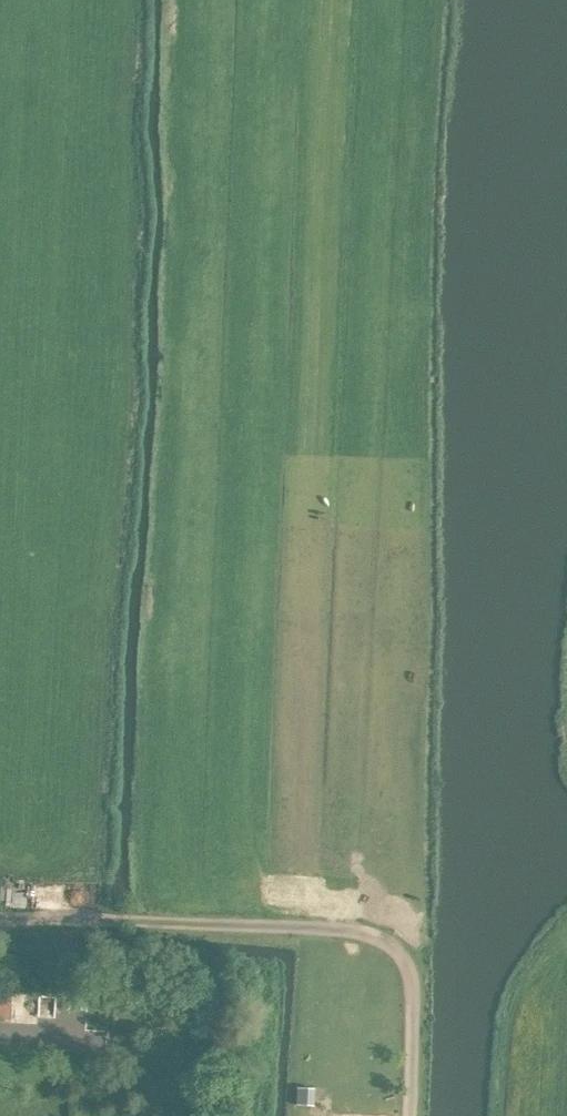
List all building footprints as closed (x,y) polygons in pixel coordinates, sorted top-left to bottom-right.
[(10,1018),(10,1000),(0,999),(0,1017),(10,1018)] [(297,1087),(296,1103),(314,1104),(315,1088),(297,1087)]
